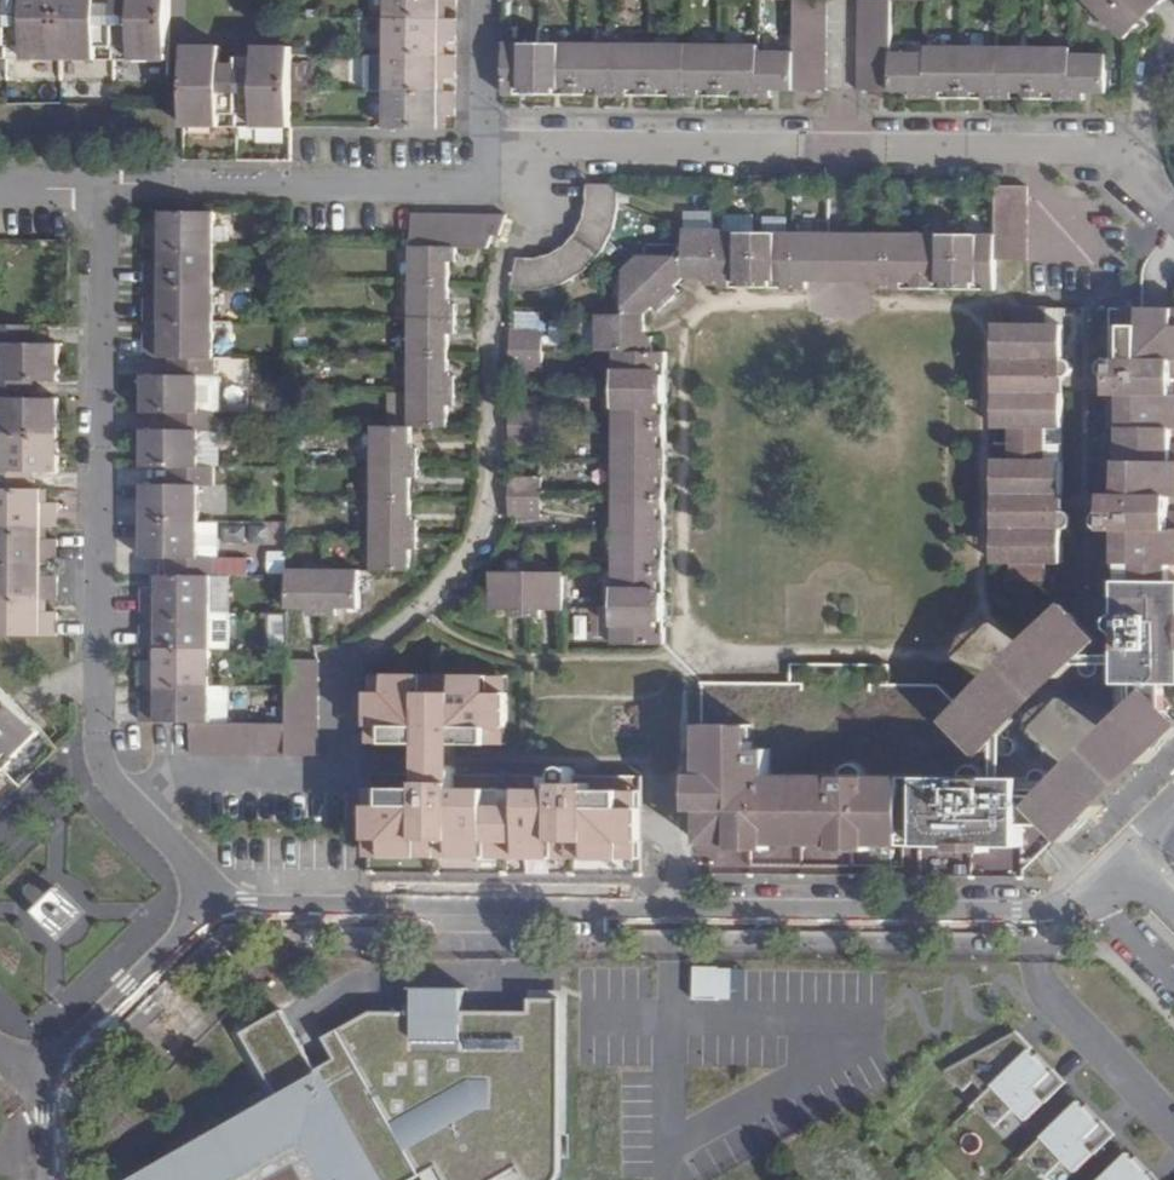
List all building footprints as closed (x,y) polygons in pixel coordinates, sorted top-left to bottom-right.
[(167,64),(166,0),(0,0),(0,63),(167,64)] [(383,128),(437,129),(437,117),(453,117),(454,90),(437,90),(437,81),(454,81),(454,55),(438,55),(438,41),(454,41),(455,18),(438,18),(439,4),(455,4),(455,0),(384,0),(383,128)] [(792,50),(757,50),(756,43),(505,43),(504,98),(772,99),(772,90),(825,90),(826,0),(793,0),(792,50)] [(890,0),(857,0),(857,89),(909,89),(909,99),(1082,98),(1082,89),(1107,90),(1106,50),(1069,50),(1068,44),(927,44),(926,50),(891,49),(890,0)] [(1126,39),(1141,26),(1135,21),(1148,8),(1152,13),(1166,0),(1087,0),(1126,39)] [(1141,26),(1152,13),(1148,8),(1135,21),(1141,26)] [(219,46),(181,45),(181,130),(289,131),(290,47),(253,46),(253,57),(235,56),(235,64),(220,64),(219,46)] [(616,200),(618,184),(588,184),(587,195),(584,205),(582,213),(578,218),(574,226),(569,232),(563,237),(556,242),(549,246),(541,251),(533,253),(517,256),(507,291),(521,291),(535,288),(547,285),(557,280),(568,274),(578,267),(588,259),(594,252),(602,243),(607,231),(611,222),(614,212),(616,200)] [(874,287),(996,288),(997,260),(1028,261),(1028,197),(994,197),(994,231),(853,230),(853,281),(874,281),(874,287)] [(142,723),(192,723),(211,723),(213,557),(200,557),(200,488),(215,487),(215,466),(200,466),(200,431),(216,431),(216,410),(201,410),(201,378),(216,378),(216,210),(152,210),(151,224),(142,224),(141,248),(151,248),(151,260),(142,260),(142,285),(151,286),(150,296),(141,296),(142,322),(151,322),(151,333),(141,333),(141,359),(163,360),(164,376),(141,376),(141,412),(164,411),(165,430),(141,429),(141,467),(164,467),(165,486),(141,486),(140,557),(164,557),(164,574),(149,574),(149,588),(140,588),(140,612),(149,612),(149,624),(139,624),(139,648),(149,648),(150,660),(139,660),(140,686),(149,687),(149,697),(140,697),(139,723),(142,723)] [(487,247),(498,214),(412,214),(412,247),(409,247),(410,425),(446,425),(447,405),(457,405),(456,374),(447,374),(447,335),(457,335),(457,300),(448,299),(448,259),(460,259),(460,247),(487,247)] [(806,280),(830,281),(830,230),(683,229),(683,256),(637,255),(622,271),(621,315),(597,315),(597,351),(613,351),(608,646),(665,645),(666,350),(651,350),(652,335),(644,335),(644,314),(656,303),(663,310),(682,292),(677,285),(682,279),(683,281),(701,281),(702,286),(729,286),(728,280),(748,281),(748,286),(806,287),(806,280)] [(830,281),(853,281),(853,230),(830,230),(830,281)] [(994,528),(994,564),(1010,565),(1010,580),(1046,580),(1046,564),(1063,564),(1066,323),(1051,323),(1051,308),(1013,308),(1012,323),(999,322),(996,324),(996,357),(1013,357),(1013,390),(996,390),(995,426),(1011,427),(1011,458),(995,458),(995,497),(1011,497),(1011,528),(994,528)] [(1051,323),(1066,323),(1066,308),(1051,308),(1051,323)] [(1102,640),(1063,602),(1025,641),(1064,681),(1084,662),(1118,661),(1118,682),(1173,682),(1173,309),(1142,309),(1119,309),(1120,359),(1109,359),(1106,360),(1103,363),(1102,365),(1101,367),(1101,371),(1103,374),(1105,377),(1109,378),(1109,394),(1122,394),(1122,428),(1121,461),(1120,493),(1108,492),(1108,510),(1105,513),(1100,514),(1098,517),(1097,520),(1098,523),(1098,526),(1101,528),(1105,530),(1109,531),(1118,532),(1118,608),(1114,609),(1111,610),(1110,612),(1108,614),(1107,617),(1107,620),(1107,624),(1109,628),(1112,630),(1114,630),(1117,631),(1118,649),(1096,649),(1102,640)] [(57,635),(57,611),(41,611),(41,599),(57,600),(57,575),(42,574),(41,564),(58,564),(57,538),(42,538),(41,525),(58,525),(57,501),(41,501),(42,490),(34,489),(34,473),(58,474),(58,401),(34,400),(34,382),(58,383),(59,345),(35,344),(34,327),(0,326),(0,346),(0,347),(0,634),(57,635)] [(542,330),(509,330),(508,369),(543,369),(542,330)] [(1013,357),(996,357),(996,390),(1013,390),(1013,357)] [(201,378),(201,410),(216,410),(216,378),(201,378)] [(1122,394),(1109,394),(1109,429),(1122,428),(1122,394)] [(543,404),(509,405),(509,441),(544,441),(543,404)] [(410,447),(410,425),(370,424),(369,569),(410,570),(410,548),(419,548),(419,518),(410,518),(410,480),(420,479),(420,446),(410,447)] [(1108,461),(1108,492),(1120,493),(1121,461),(1108,461)] [(542,476),(509,476),(509,519),(542,519),(542,476)] [(995,497),(994,528),(1011,528),(1011,497),(995,497)] [(270,551),(270,575),(287,574),(286,551),(270,551)] [(217,576),(250,575),(250,557),(217,558),(217,576)] [(360,570),(289,570),(288,609),(306,609),(307,618),(338,618),(337,608),(360,608),(360,570)] [(565,571),(488,571),(488,611),(510,611),(509,620),(542,620),(542,610),(564,610),(565,571)] [(274,642),(291,640),(288,613),(270,616),(274,642)] [(986,681),(1023,720),(1041,703),(1064,681),(1025,641),(1002,664),(986,681)] [(319,757),(320,658),(288,658),(287,724),(211,723),(192,723),(192,755),(319,757)] [(369,871),(642,874),(642,776),(576,775),(574,771),(571,768),(569,767),(566,766),(564,766),(561,766),(559,766),(557,768),(555,769),(554,773),(554,776),(456,775),(456,746),(488,746),(488,729),(505,729),(505,694),(488,693),(488,677),(370,675),(368,677),(368,745),(418,746),(418,775),(370,774),(369,871)] [(946,719),(963,735),(985,756),(1023,720),(986,681),(962,704),(946,719)] [(902,775),(963,735),(946,719),(962,704),(943,685),(890,684),(791,683),(702,682),(701,725),(754,726),(754,750),(771,750),(771,774),(902,775)] [(1147,766),(1173,739),(1173,713),(1151,688),(1109,727),(1147,766)] [(42,735),(0,692),(0,776),(42,735)] [(908,774),(902,775),(771,774),(771,750),(754,750),(754,726),(701,725),(700,773),(691,772),(691,810),(701,810),(700,845),(731,846),(732,851),(771,852),(771,845),(829,846),(828,852),(867,851),(868,845),(907,845),(906,824),(924,824),(924,846),(953,845),(953,850),(988,850),(989,845),(1023,845),(1024,775),(925,774),(925,796),(908,796),(908,774)] [(1069,766),(1107,805),(1125,788),(1147,766),(1109,727),(1086,749),(1069,766)] [(1029,804),(1061,837),(1068,844),(1107,805),(1069,766),(1029,804)] [(72,871),(31,884),(44,928),(85,916),(72,871)] [(697,965),(696,997),(733,998),(734,966),(697,965)] [(437,1170),(443,1179),(501,1179),(515,1172),(519,1179),(557,1179),(558,1179),(559,1174),(560,1171),(559,1003),(529,1002),(529,1014),(464,1012),(463,991),(415,990),(415,1012),(374,1011),(324,1038),(336,1060),(316,1071),(282,1011),(242,1032),(278,1097),(130,1179),(418,1179),(437,1170)] [(1023,1116),(1066,1092),(1028,1024),(952,1067),(986,1126),(1018,1108),(1023,1116)] [(1119,1129),(1083,1095),(1022,1159),(1044,1179),(1070,1179),(1119,1129)]
